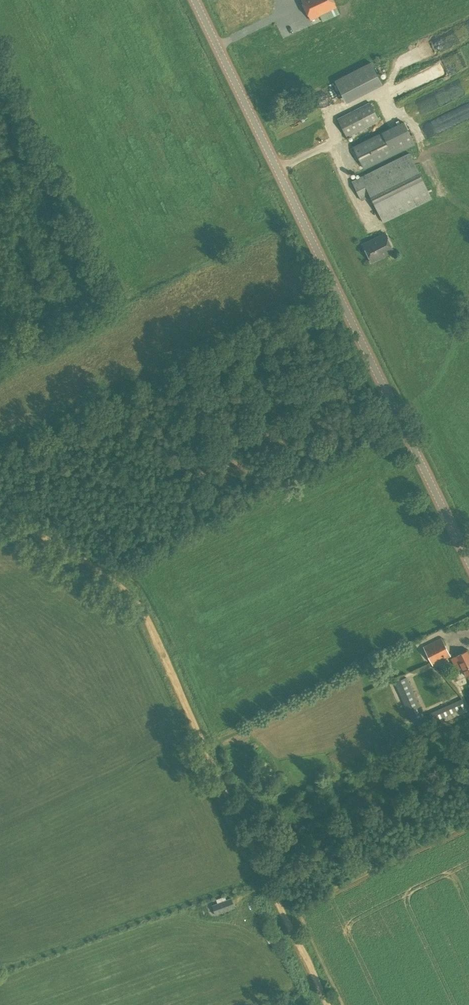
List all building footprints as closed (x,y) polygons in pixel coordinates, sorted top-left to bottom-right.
[(337,7),(333,0),(301,0),(310,20),(337,7)] [(336,75),(347,98),(383,81),(372,58),(336,75)] [(327,91),(316,96),(321,108),(332,103),(327,91)] [(427,101),(435,110),(446,100),(439,91),(427,101)] [(347,136),(379,120),(370,102),(338,119),(347,136)] [(421,104),(411,107),(415,117),(424,114),(421,104)] [(364,168),(415,144),(404,122),(354,146),(364,168)] [(432,198),(409,153),(352,181),(361,200),(370,196),(383,222),(432,198)] [(385,233),(363,244),(371,262),(394,251),(385,233)] [(432,665),(451,656),(442,638),(423,647),(432,665)] [(467,651),(452,658),(455,665),(458,670),(463,668),(467,676),(468,675),(468,655),(467,651)] [(412,721),(423,716),(406,677),(395,682),(412,721)] [(462,699),(429,713),(432,721),(465,706),(462,699)] [(215,915),(235,907),(231,898),(212,905),(215,915)]
